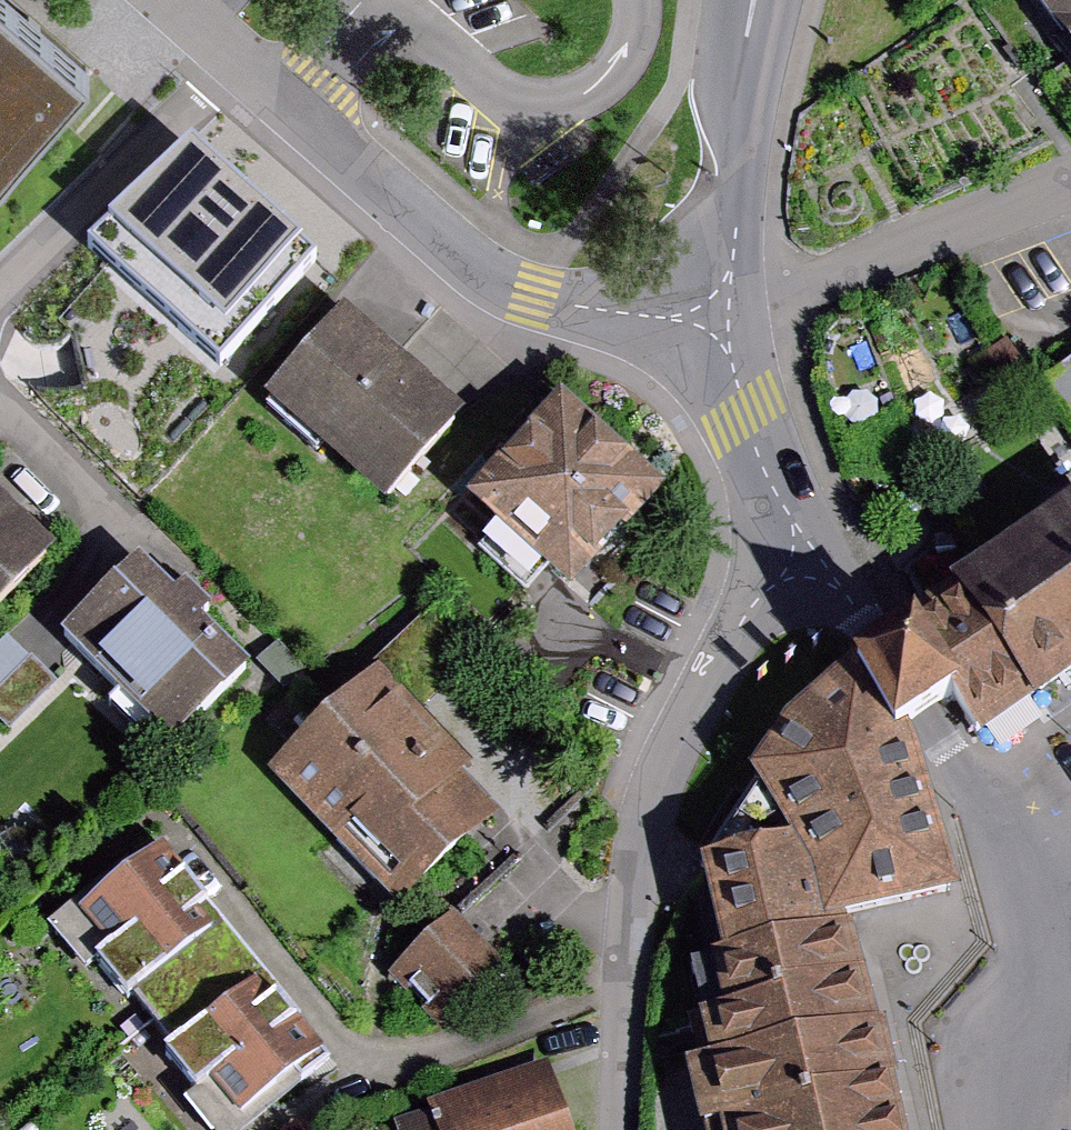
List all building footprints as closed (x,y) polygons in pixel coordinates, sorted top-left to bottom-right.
[(89,76),(5,0),(0,0),(0,174),(89,76)] [(1070,43),(1070,0),(1038,0),(1070,43)] [(181,148),(88,250),(213,362),(306,260),(181,148)] [(64,351),(155,433),(213,369),(122,287),(64,351)] [(278,406),(411,509),(474,428),(341,325),(278,406)] [(505,524),(481,553),(536,598),(558,572),(595,603),(683,498),(575,407),(496,501),(505,524)] [(0,494),(0,618),(62,553),(0,494)] [(952,594),(1033,708),(1036,713),(1070,688),(1070,511),(952,594)] [(239,661),(131,565),(60,644),(168,740),(239,661)] [(1033,708),(952,594),(905,627),(913,640),(959,705),(985,741),(1033,708)] [(959,705),(913,640),(884,661),(856,681),(901,745),(910,739),(932,724),(959,705)] [(856,681),(790,732),(755,791),(703,876),(722,958),(849,927),(962,902),(910,739),(901,745),(856,681)] [(358,686),(270,772),(406,911),(494,825),(358,686)] [(223,954),(159,864),(70,927),(135,1017),(223,954)] [(513,974),(459,918),(395,980),(450,1036),(513,974)] [(849,927),(722,958),(735,1011),(677,1026),(701,1129),(904,1129),(885,1032),(877,1033),(849,927)] [(151,1032),(221,1129),(240,1129),(327,1068),(251,961),(151,1032)] [(437,1097),(449,1129),(572,1129),(545,1058),(437,1097)]
